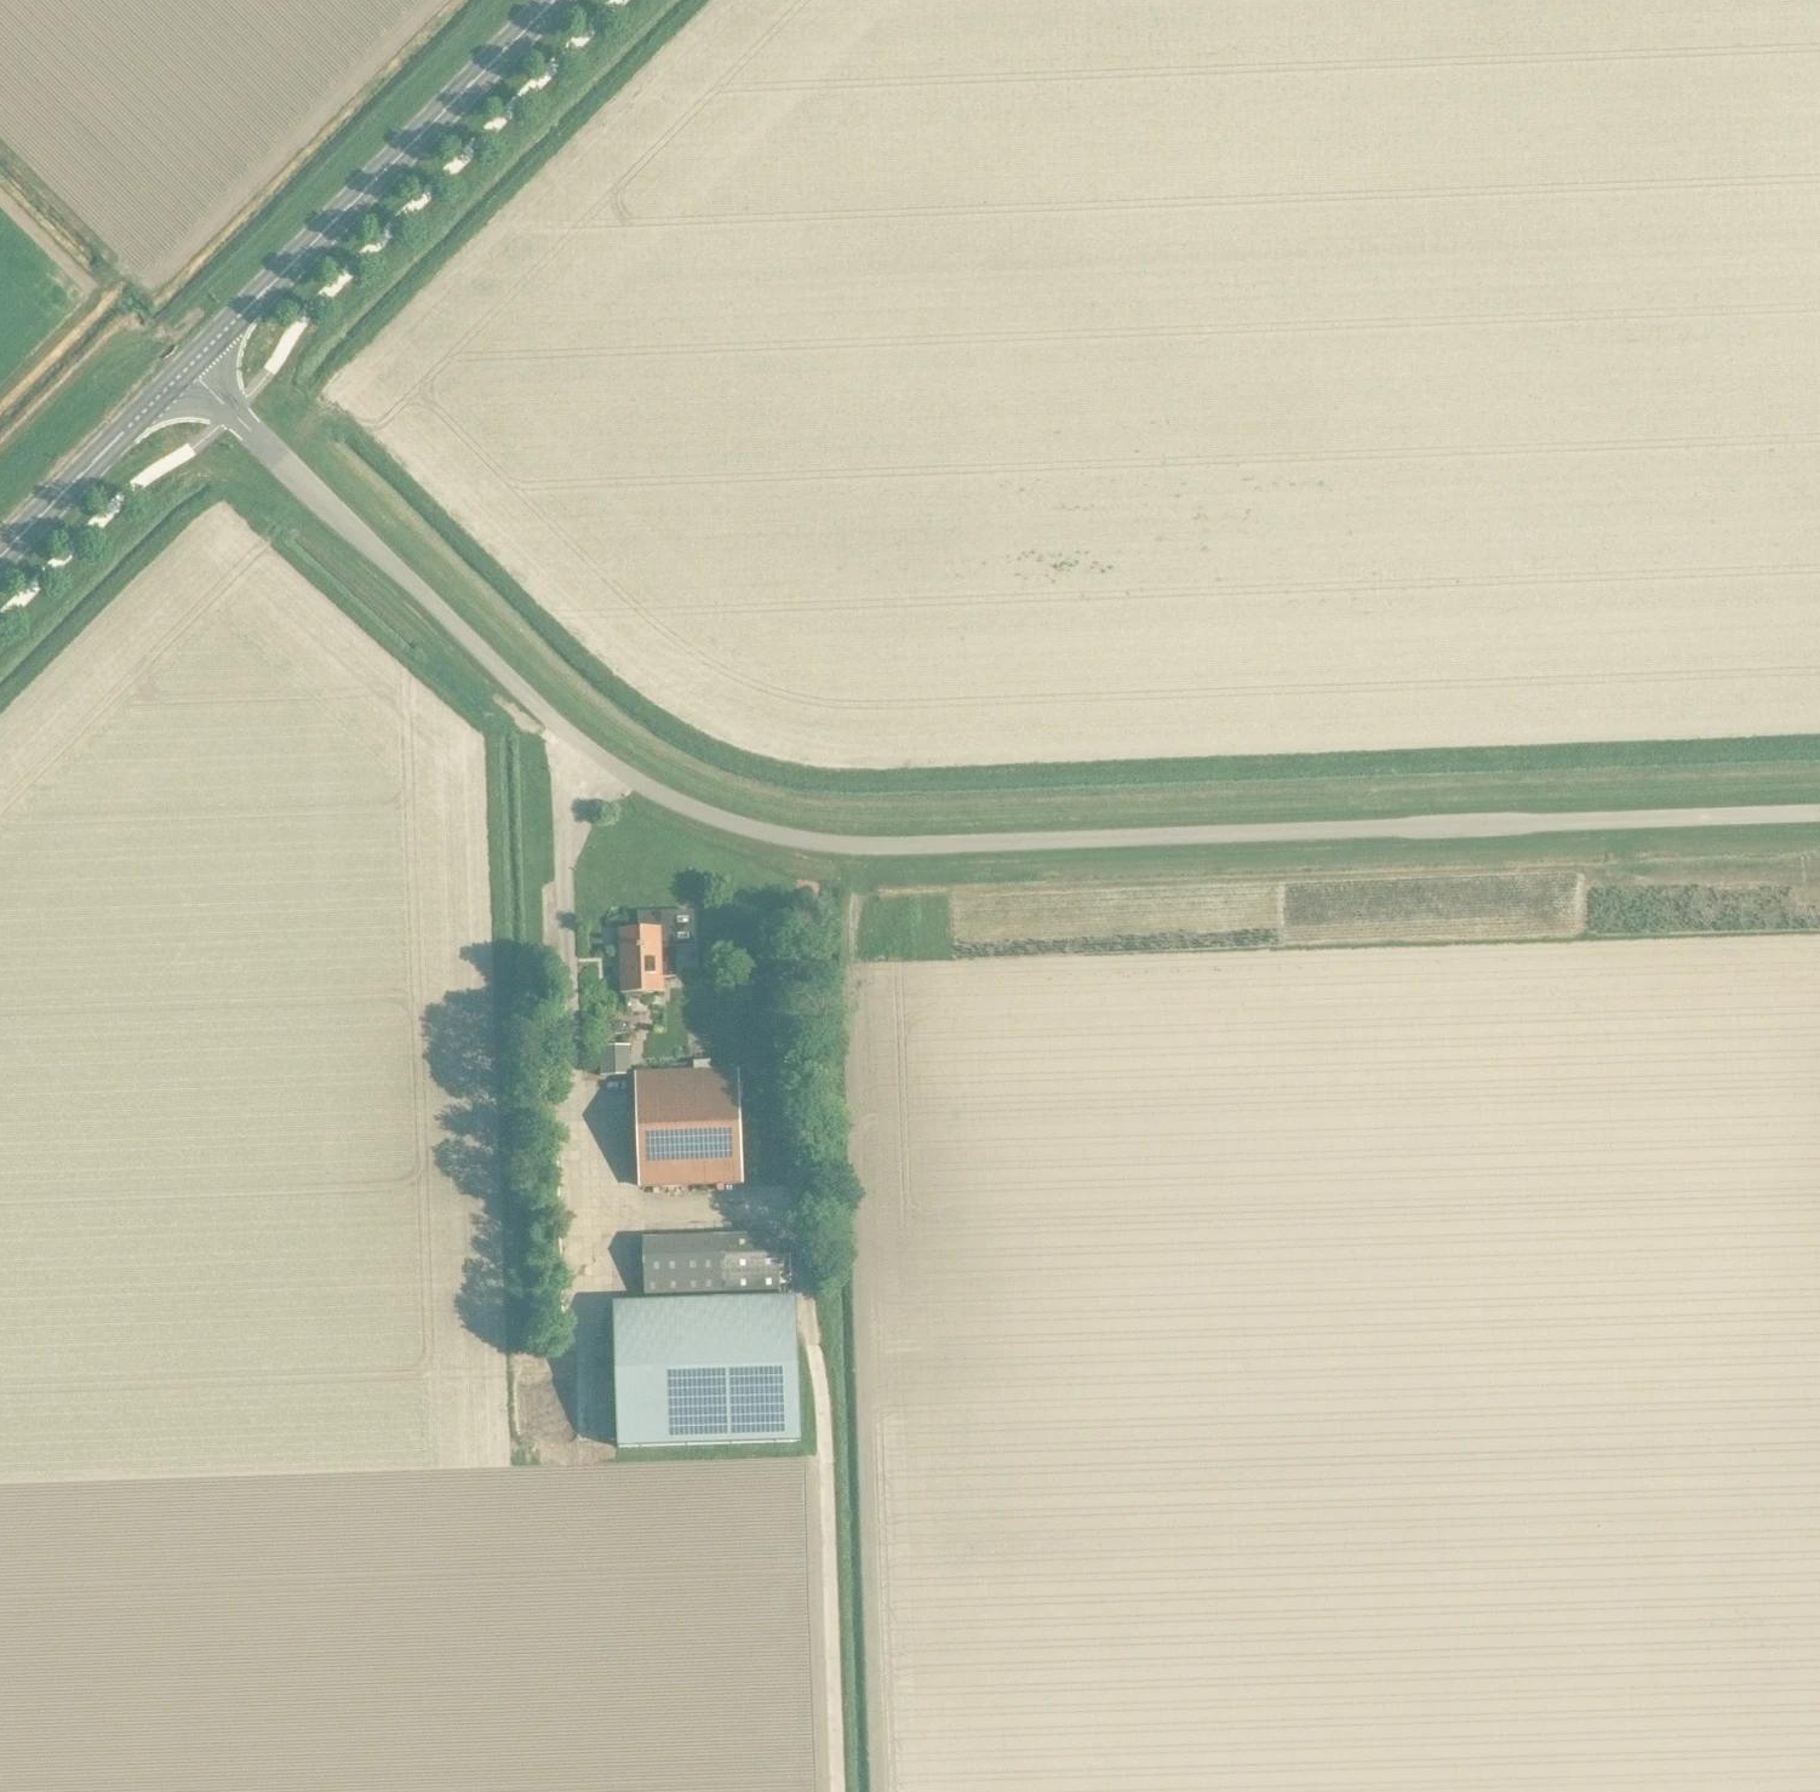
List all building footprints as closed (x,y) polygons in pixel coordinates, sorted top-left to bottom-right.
[(634,931),(614,931),(616,995),(659,994),(659,979),(672,979),(671,948),(691,947),(689,913),(674,913),(634,915),(634,931)] [(596,1048),(597,1077),(626,1076),(625,1047),(596,1048)] [(632,1076),(636,1188),(736,1185),(733,1073),(632,1076)] [(638,1242),(640,1300),(776,1296),(774,1238),(638,1242)] [(551,1289),(554,1356),(583,1355),(581,1288),(551,1289)] [(792,1438),(788,1300),(609,1306),(611,1372),(613,1450),(792,1444),(792,1438)]
